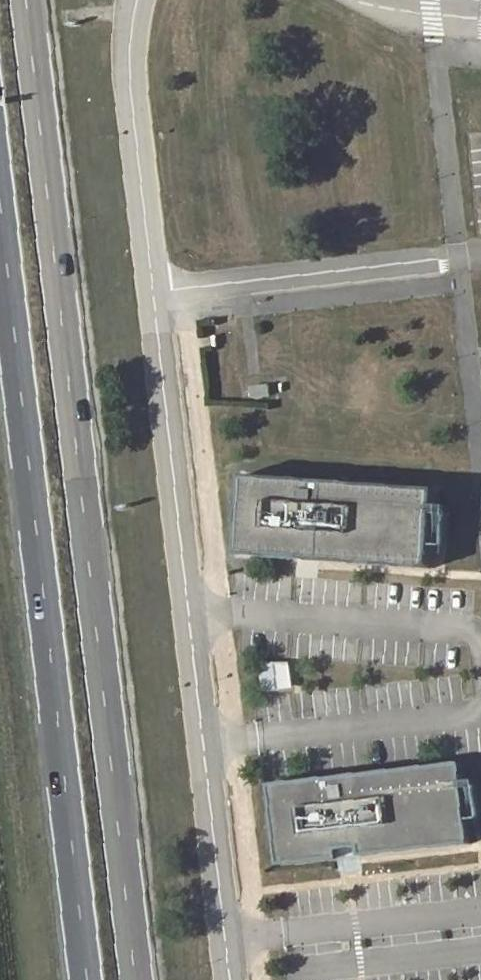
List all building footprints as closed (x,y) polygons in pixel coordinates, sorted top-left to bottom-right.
[(268,384),(249,386),(251,398),(269,396),(268,384)] [(438,488),(244,473),(239,554),(432,568),(438,488)] [(263,691),(294,691),(294,662),(263,662),(263,691)] [(464,763),(271,784),(280,866),(341,859),(339,850),(346,849),(361,847),(362,856),(473,844),(468,800),(464,763)]
